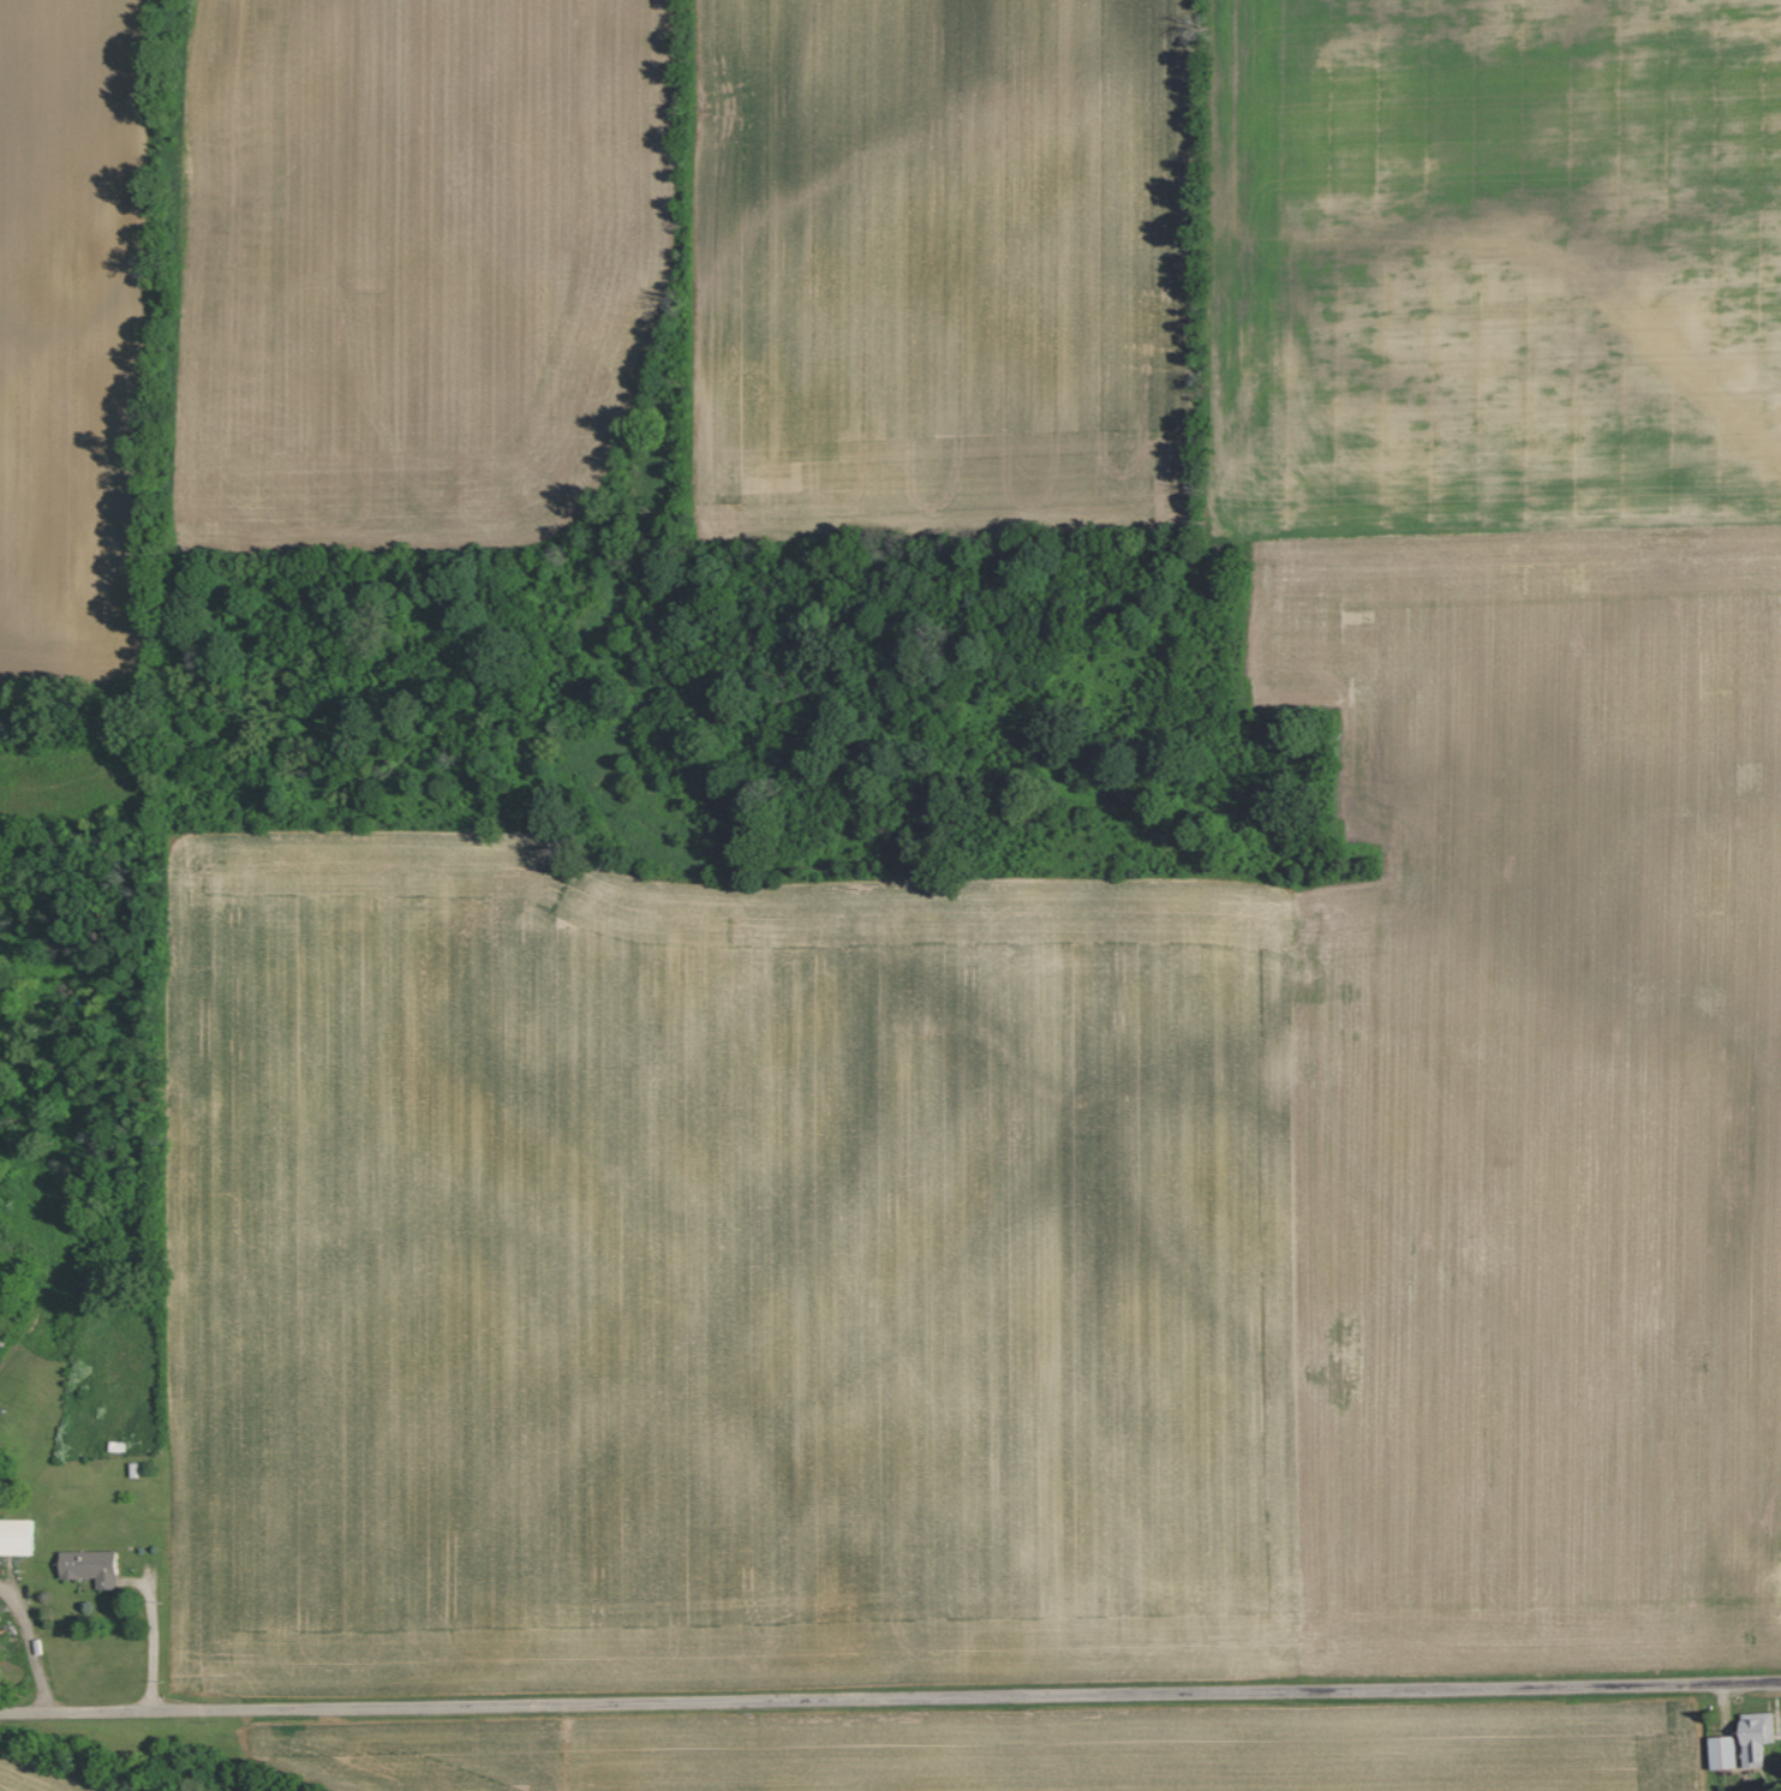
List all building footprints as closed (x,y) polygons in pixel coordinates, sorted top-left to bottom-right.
[(32,1556),(32,1520),(0,1520),(0,1556),(32,1556)] [(93,1590),(113,1591),(115,1553),(57,1552),(57,1577),(93,1578),(93,1590)]
